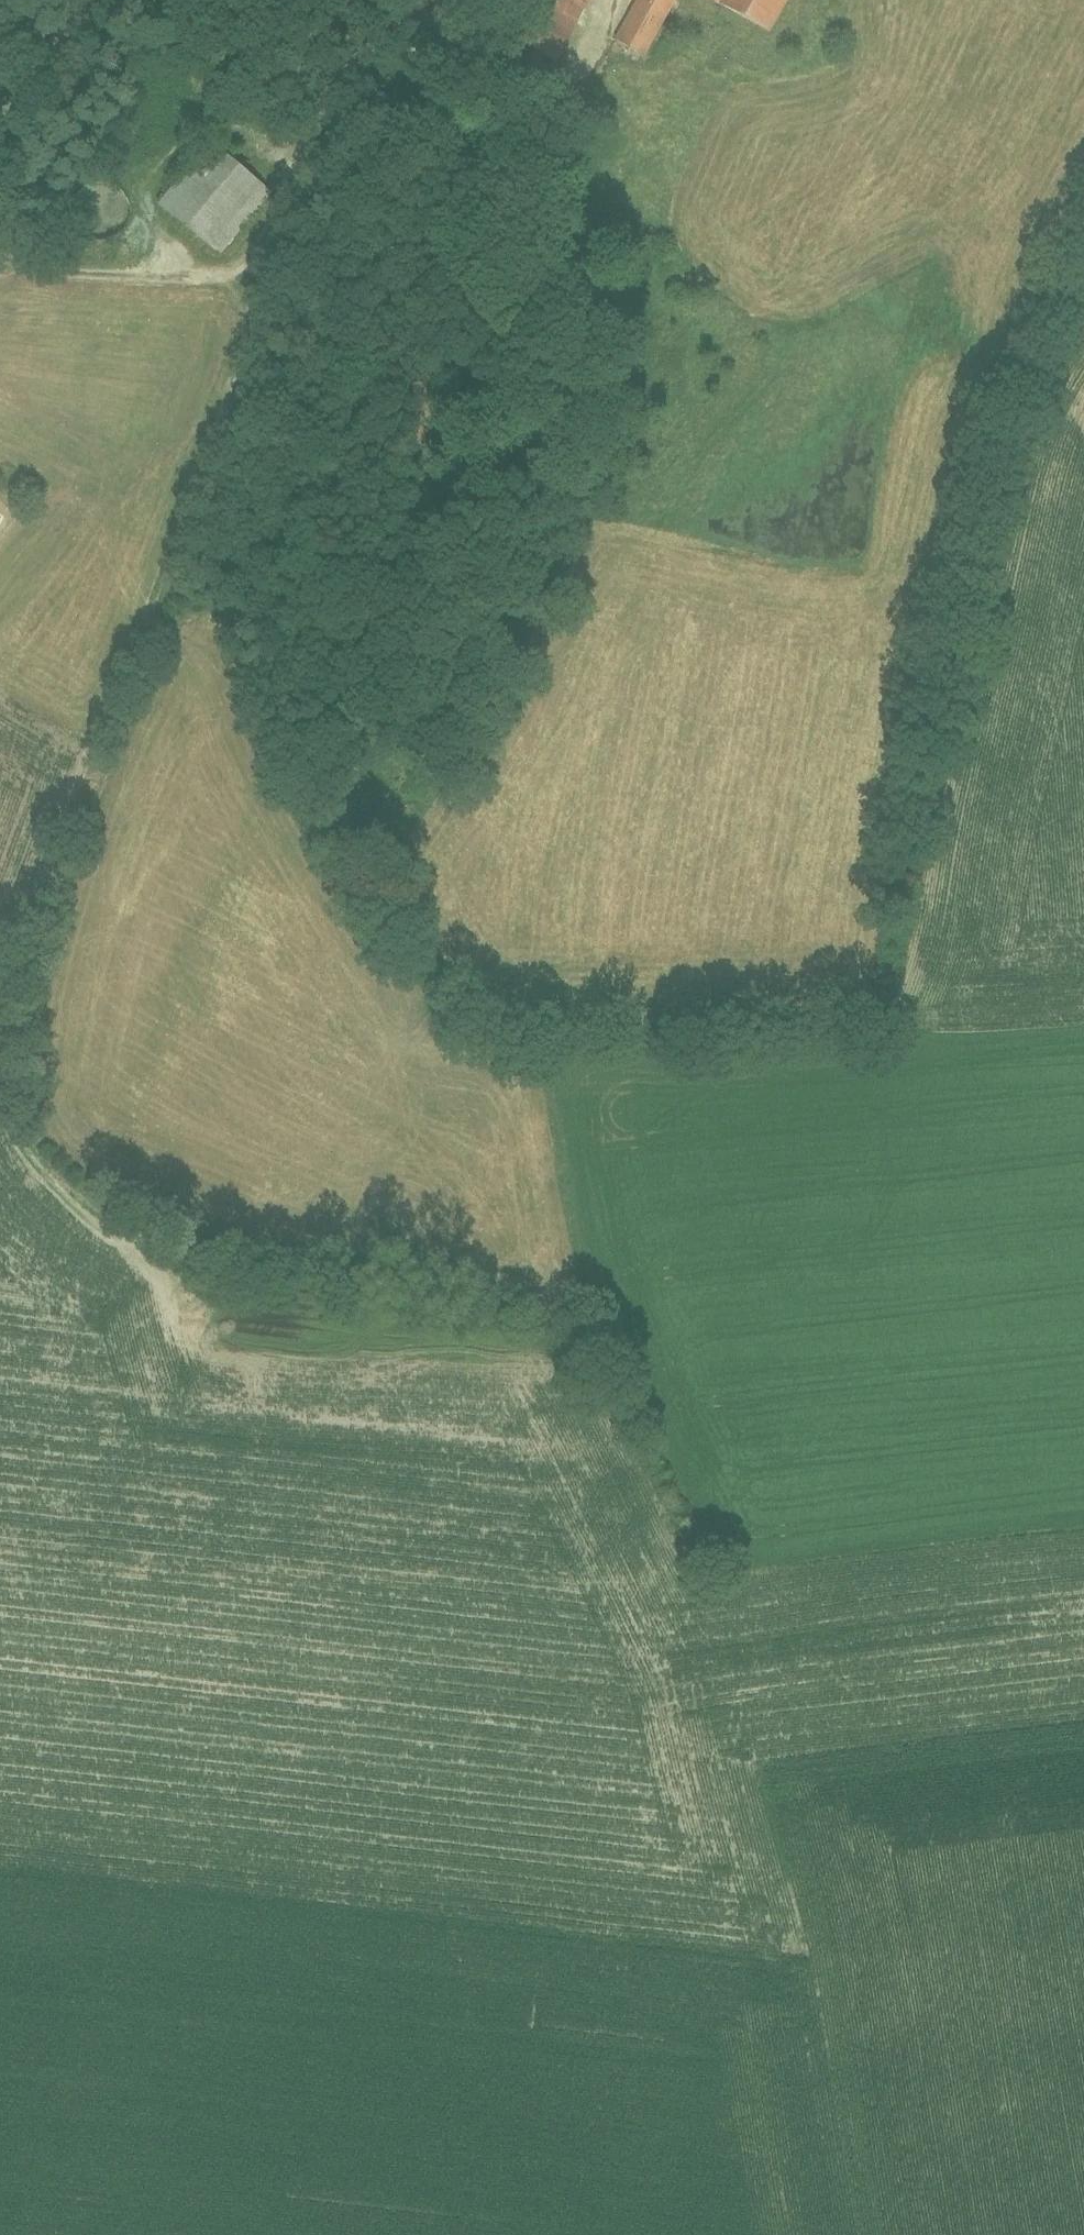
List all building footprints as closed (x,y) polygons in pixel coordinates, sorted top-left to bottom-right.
[(549,91),(594,0),(515,0),(485,60),(549,91)] [(608,56),(641,74),(682,0),(640,0),(608,56)] [(742,21),(753,0),(704,0),(742,21)] [(158,213),(220,264),(275,199),(212,147),(158,213)]
